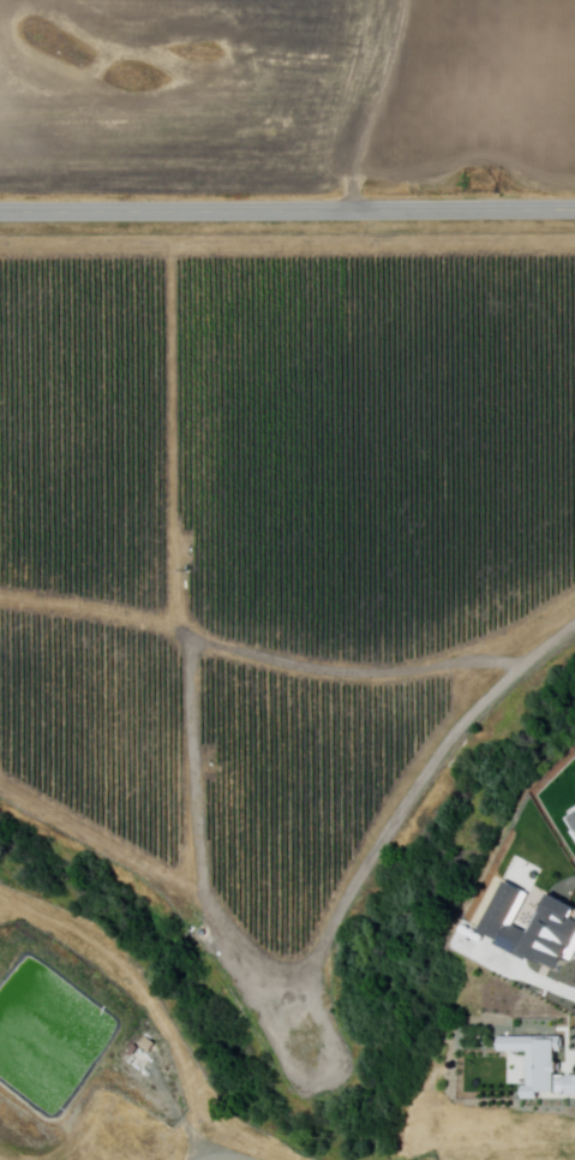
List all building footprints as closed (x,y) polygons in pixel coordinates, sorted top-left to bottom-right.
[(550,896),(574,909),(574,951),(564,972),(484,932),(508,884),(531,896),(515,924),(531,933),(550,896)] [(142,1047),(149,1037),(158,1045),(151,1054),(142,1047)] [(504,1037),(558,1037),(559,1094),(531,1094),(531,1052),(504,1052),(504,1037)]
